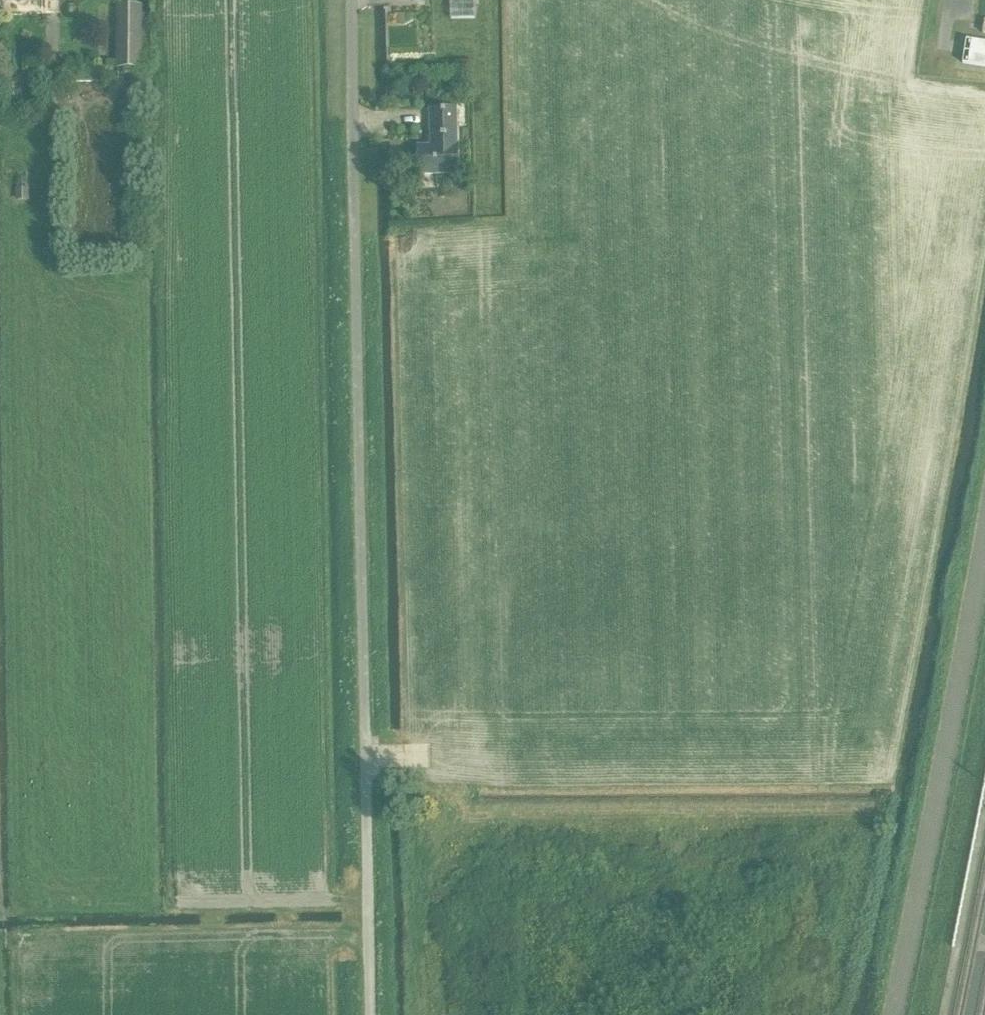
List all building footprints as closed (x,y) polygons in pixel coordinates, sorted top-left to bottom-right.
[(139,8),(119,8),(119,67),(121,66),(132,67),(139,67),(139,63),(139,15),(139,8)] [(962,63),(984,67),(984,42),(965,39),(962,63)] [(39,69),(28,69),(29,87),(39,87),(39,69)] [(100,70),(91,70),(91,81),(100,81),(100,70)] [(430,147),(417,147),(418,176),(458,175),(456,110),(429,111),(430,147)] [(27,184),(17,184),(17,201),(28,201),(27,184)]
